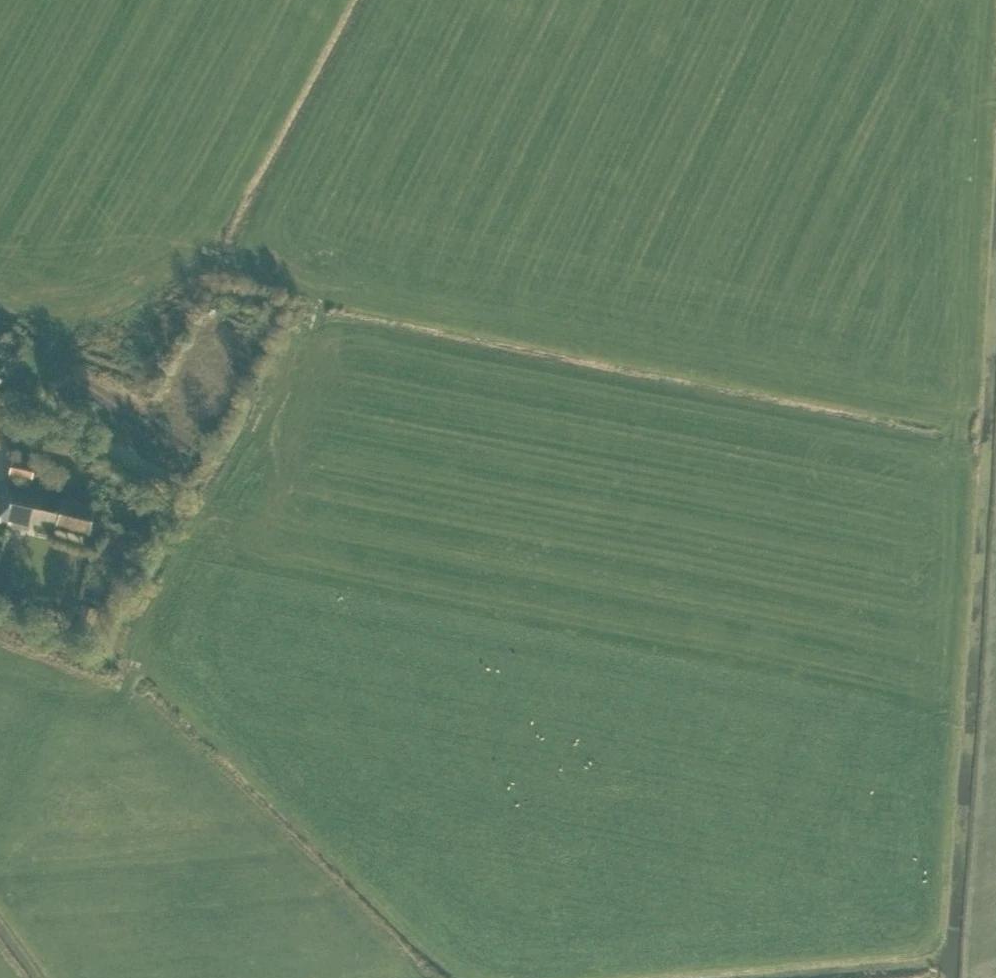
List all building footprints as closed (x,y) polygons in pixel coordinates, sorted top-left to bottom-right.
[(9,475),(31,480),(35,461),(14,456),(9,475)] [(93,506),(43,495),(45,489),(9,482),(2,522),(29,528),(30,522),(38,524),(37,531),(54,535),(56,528),(87,535),(93,506)] [(76,624),(92,629),(98,610),(82,605),(76,624)]
